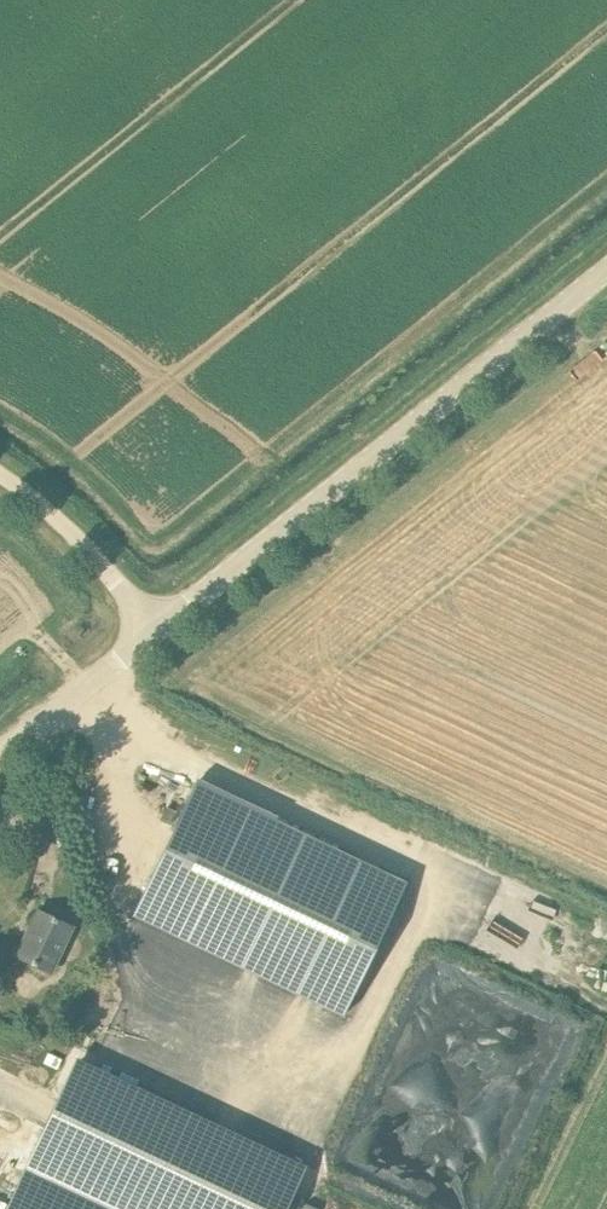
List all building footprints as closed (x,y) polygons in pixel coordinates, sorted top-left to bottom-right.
[(306,770),(300,779),(312,787),(318,778),(306,770)] [(197,778),(132,915),(343,1016),(407,881),(276,819),(277,816),(197,778)] [(50,972),(72,926),(38,910),(16,956),(50,972)] [(301,1167),(79,1062),(10,1208),(281,1208),(301,1167)]
